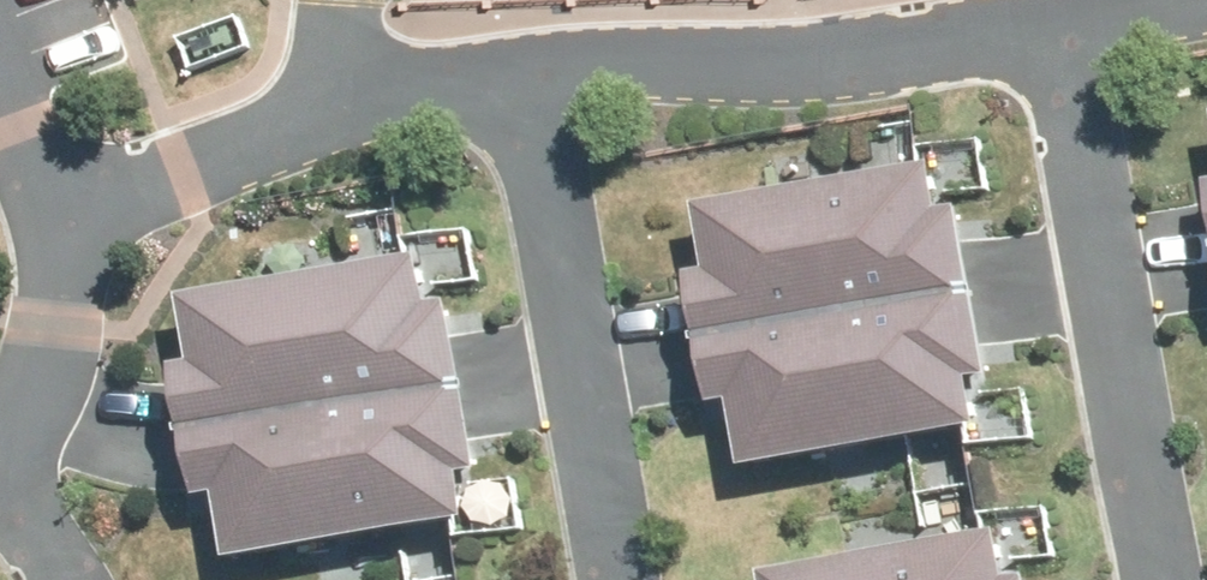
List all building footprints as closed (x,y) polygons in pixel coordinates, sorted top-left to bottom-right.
[(956,175),(720,214),(729,269),(692,275),(720,445),(757,439),(765,488),(1004,449),(994,390),(1010,387),(982,217),(963,220),(956,175)] [(461,262),(225,300),(234,355),(197,361),(225,532),(262,526),(270,574),(509,536),(499,477),(515,474),(488,303),(468,306),(461,262)] [(806,577),(806,579),(1049,579),(1042,539),(806,577)]
